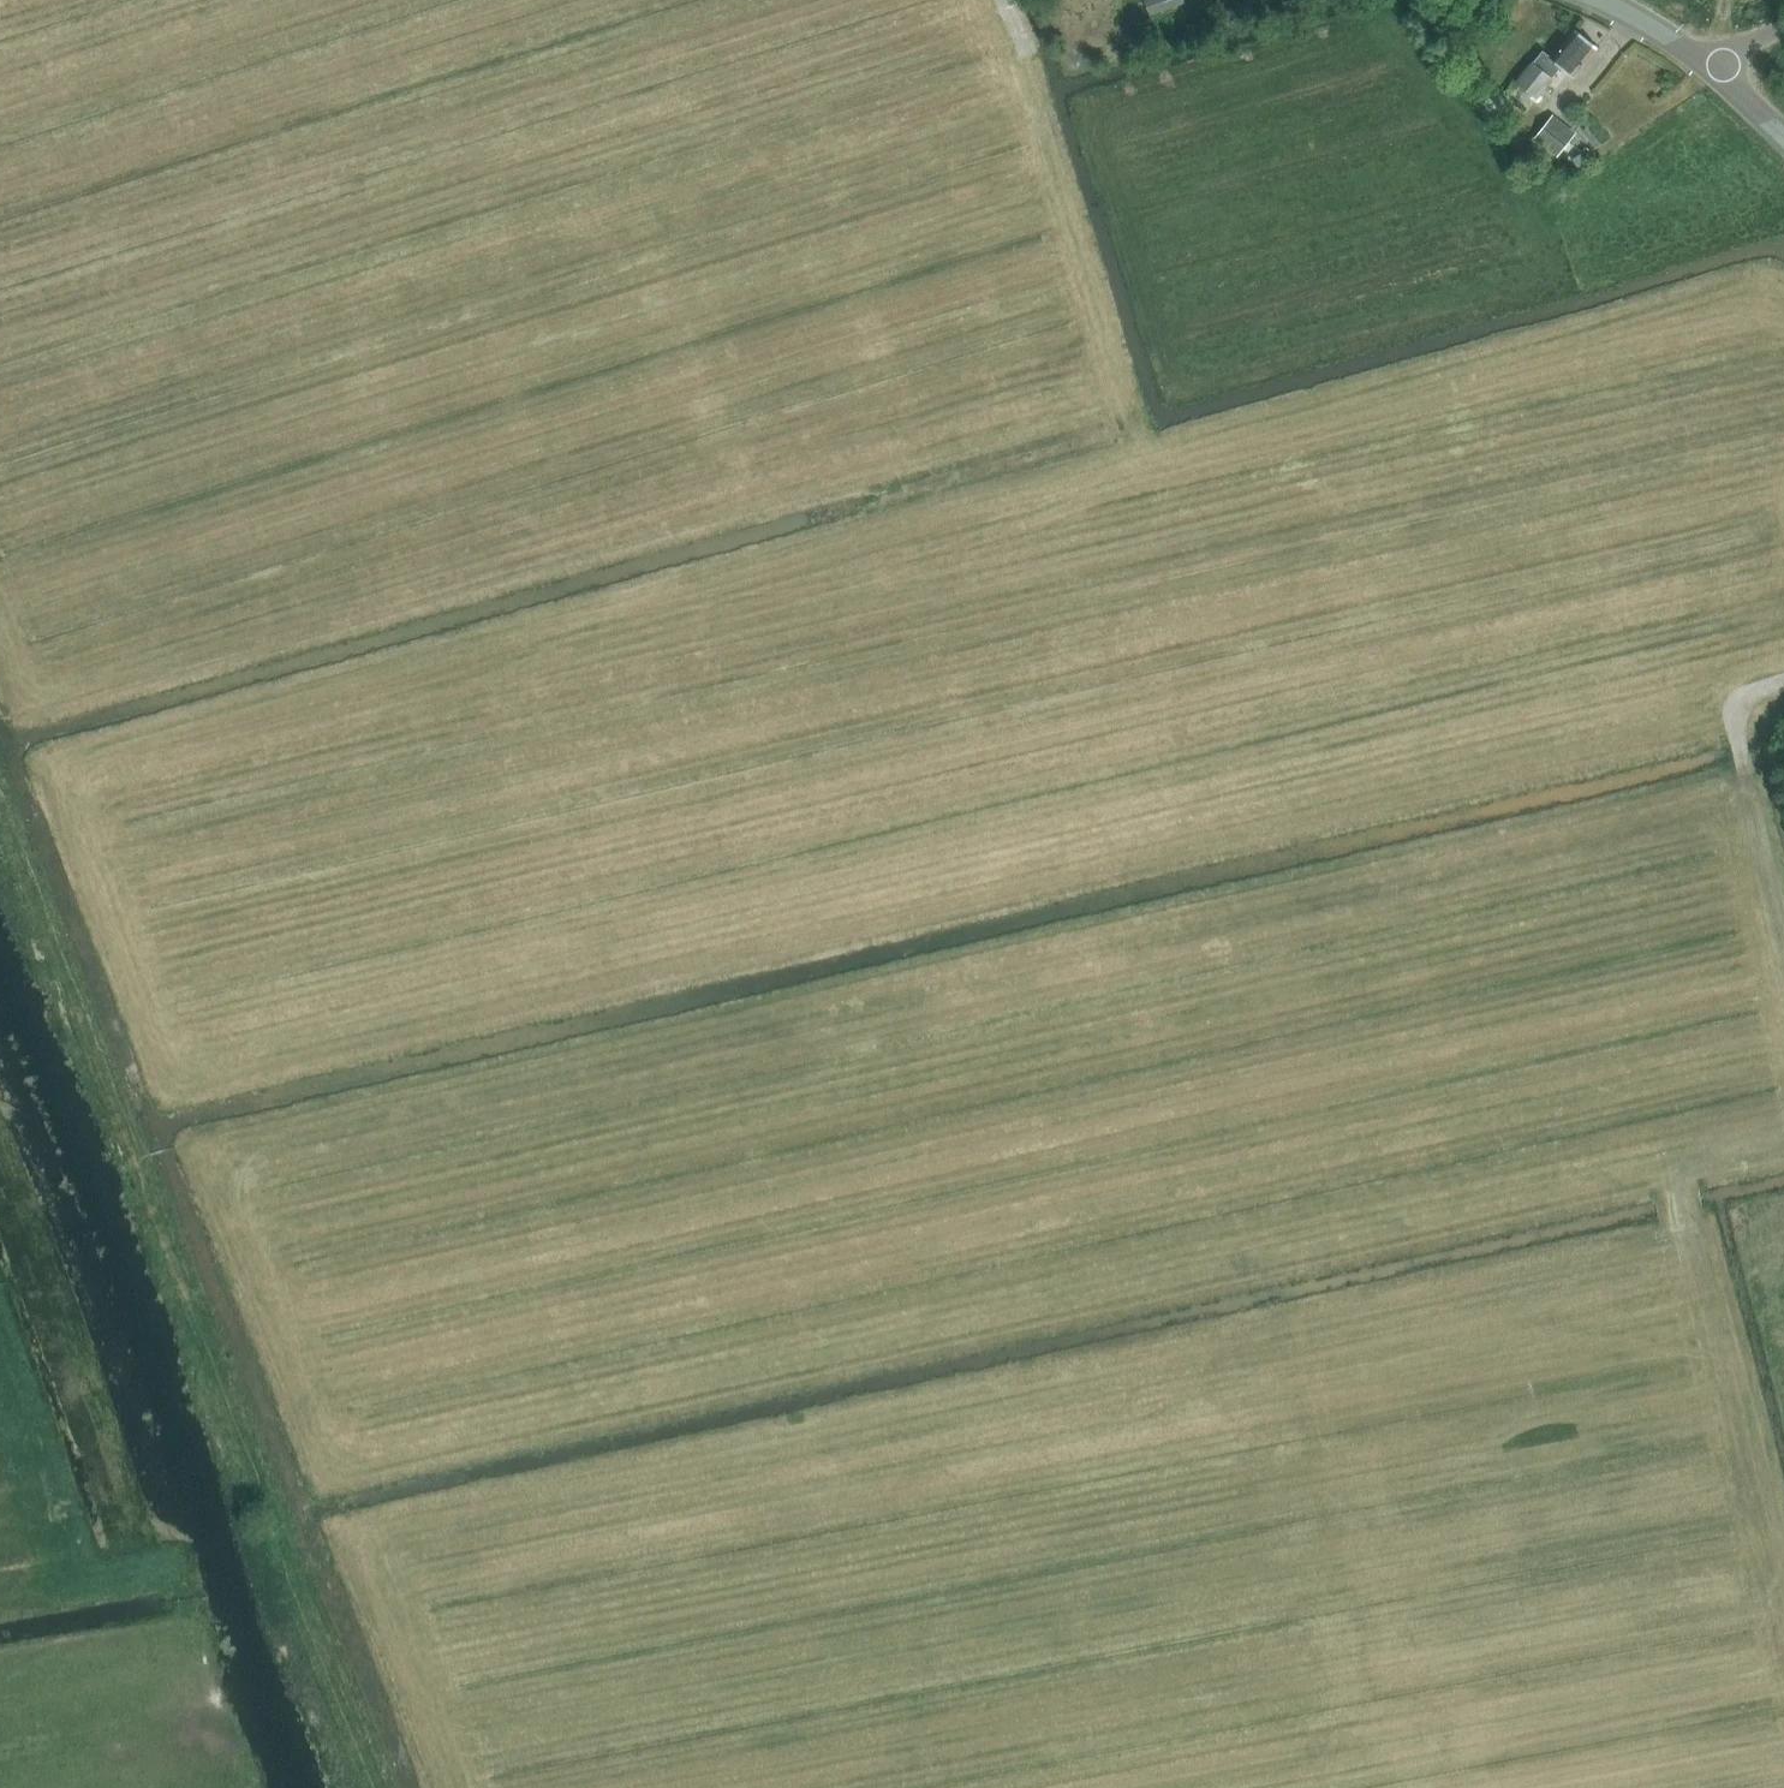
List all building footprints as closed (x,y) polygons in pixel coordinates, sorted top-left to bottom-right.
[(1150,15),(1185,3),(1184,0),(1145,0),(1150,15)] [(1574,31),(1552,60),(1541,51),(1518,82),(1539,98),(1561,70),(1573,79),(1597,48),(1574,31)] [(1428,41),(1436,55),(1449,48),(1440,34),(1428,41)] [(1553,118),(1539,138),(1563,155),(1577,135),(1553,118)] [(1581,153),(1572,159),(1579,169),(1587,164),(1581,153)]
